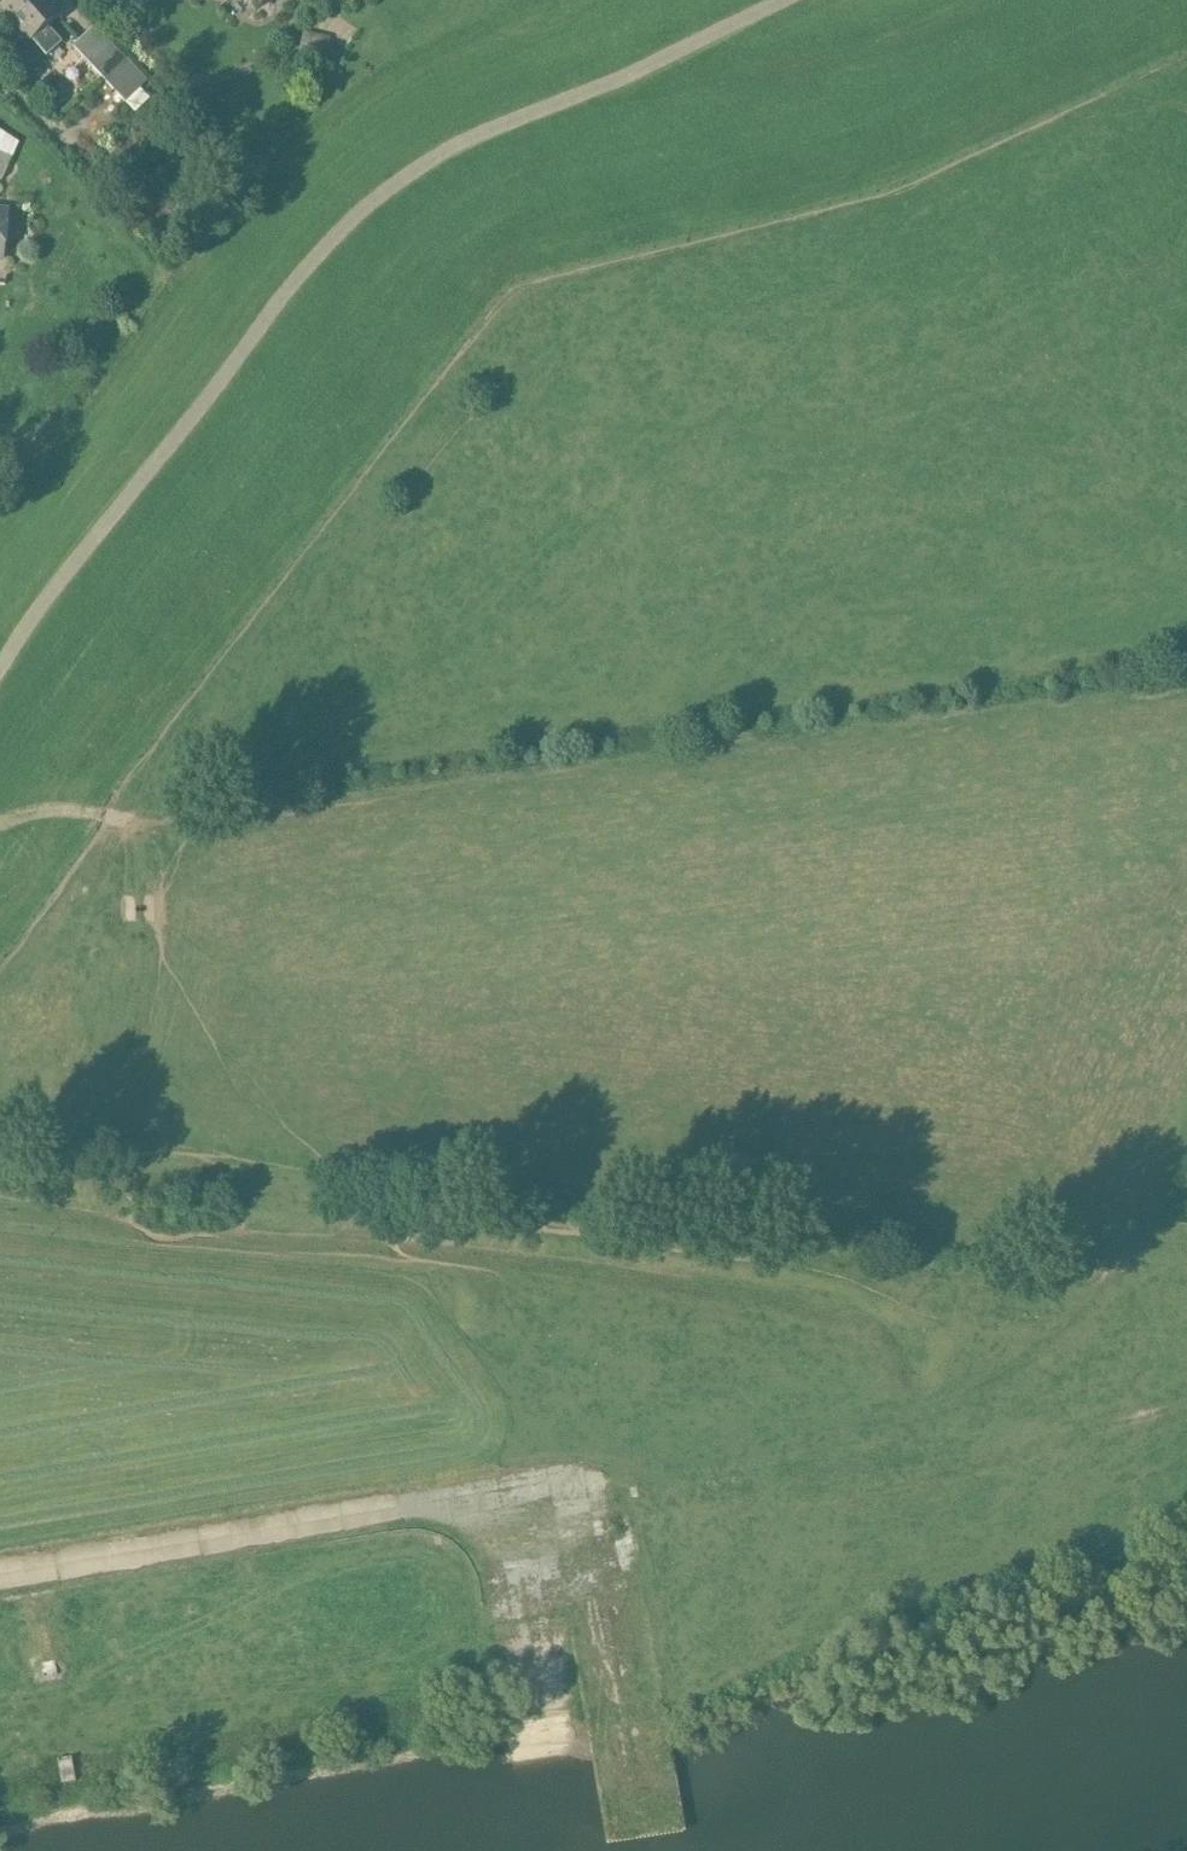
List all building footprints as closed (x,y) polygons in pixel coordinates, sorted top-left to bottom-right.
[(49,0),(17,0),(7,9),(38,42),(65,17),(49,0)] [(255,12),(268,0),(244,0),(255,12)] [(127,60),(95,26),(73,47),(105,81),(127,60)] [(329,40),(310,36),(307,55),(325,58),(329,40)] [(147,81),(127,60),(105,81),(125,102),(147,81)] [(0,153),(0,185),(12,159),(0,153)]
